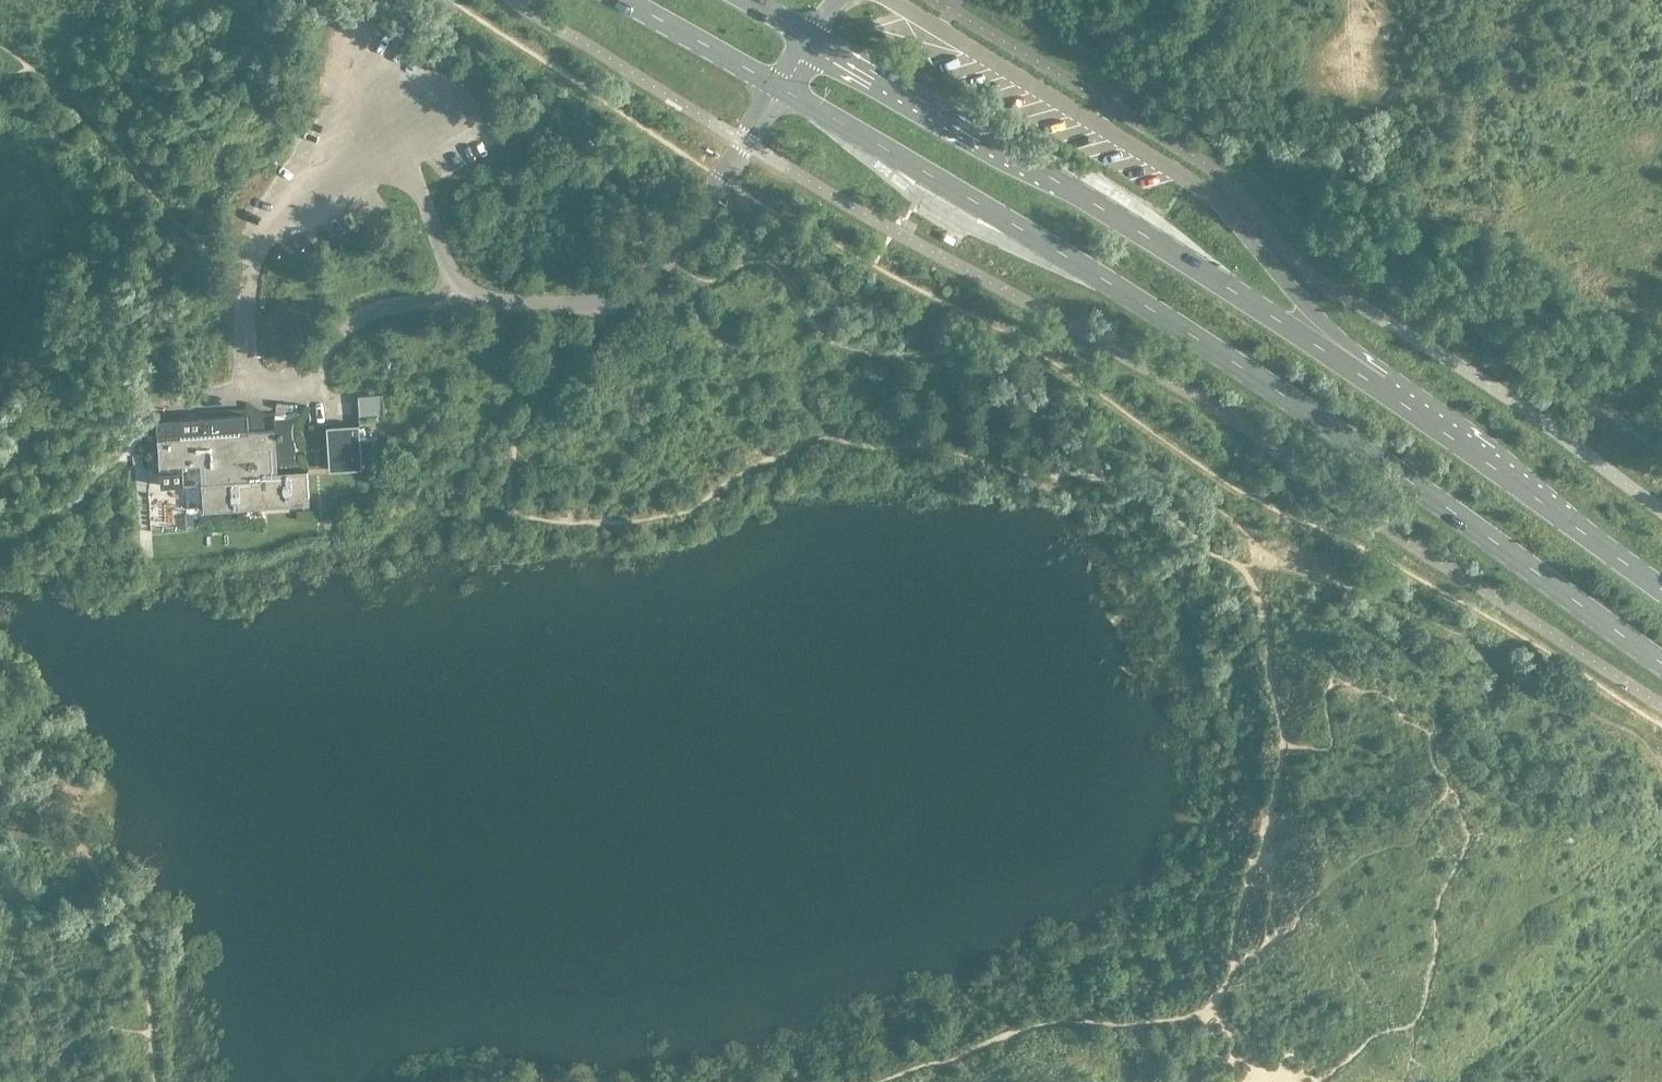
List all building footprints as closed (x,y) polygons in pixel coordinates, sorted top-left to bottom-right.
[(357,395),(358,413),(382,412),(381,393),(357,395)] [(196,482),(198,510),(265,505),(265,499),(309,495),(307,467),(277,470),(273,429),(247,431),(246,412),(155,419),(160,485),(196,482)] [(374,453),(360,454),(360,444),(373,443),(372,436),(359,436),(358,423),(327,425),(329,468),(374,465),(374,453)]
